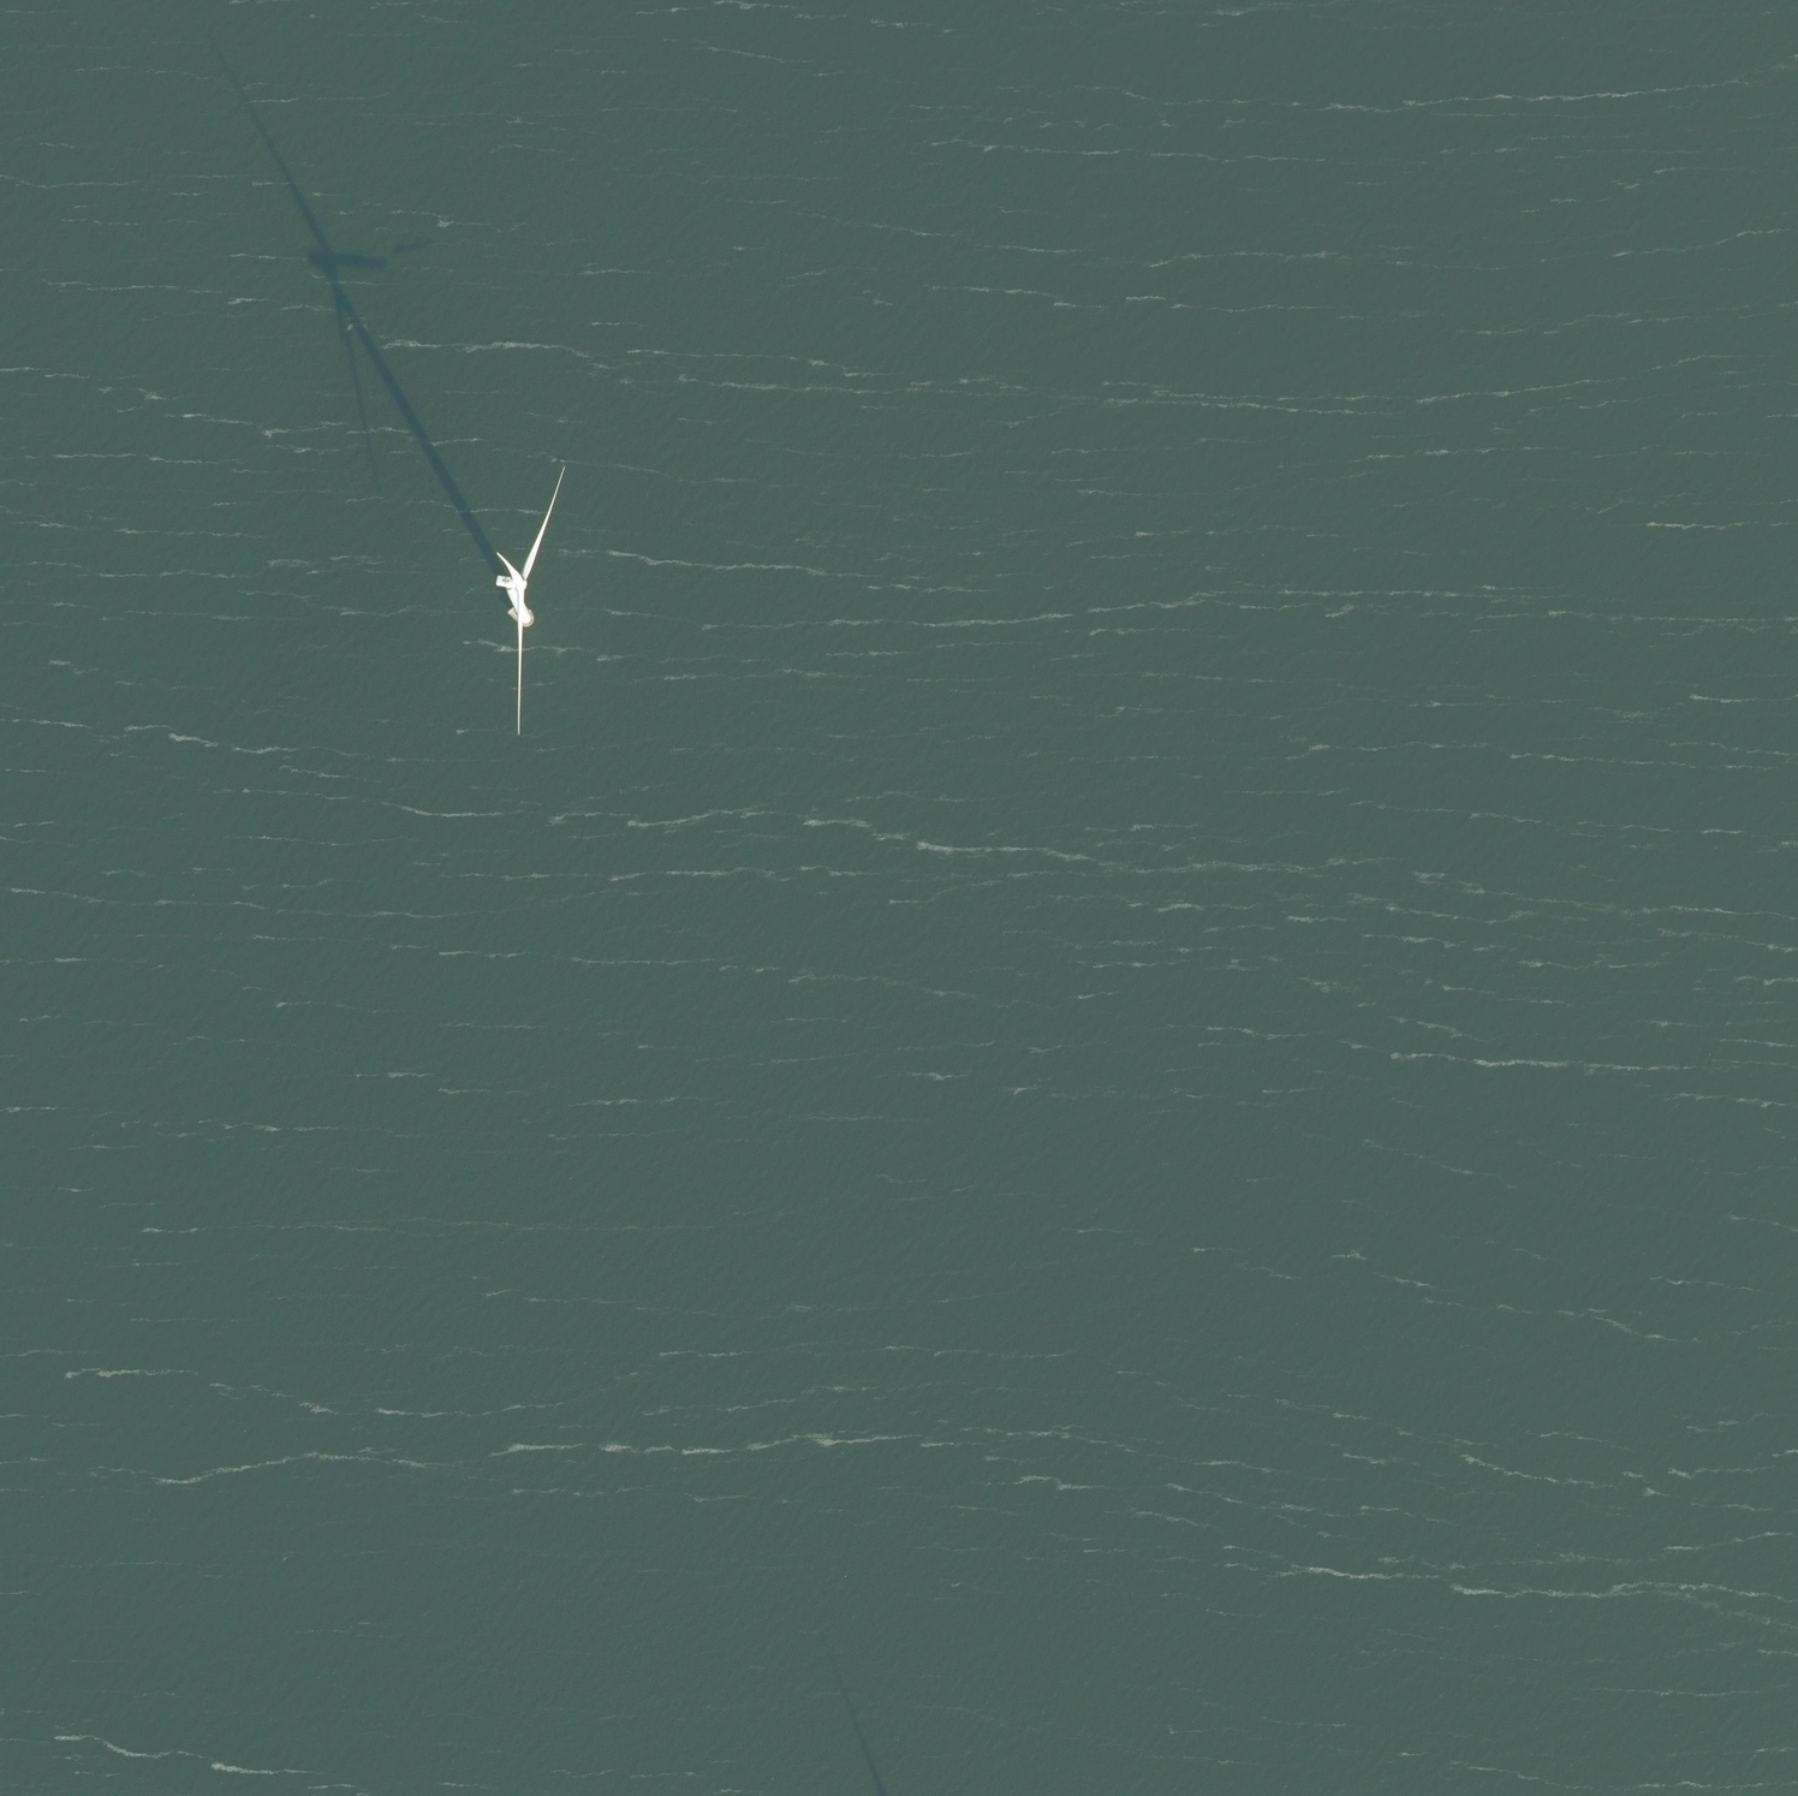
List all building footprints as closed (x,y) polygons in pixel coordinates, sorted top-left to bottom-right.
[(522,617),(521,618),(521,620),(522,622),(523,623),(524,624),(526,624),(528,624),(529,624),(530,623),(531,622),(532,620),(532,618),(531,617),(530,615),(528,614),(527,614),(525,614),(524,614),(523,615),(522,617)]
